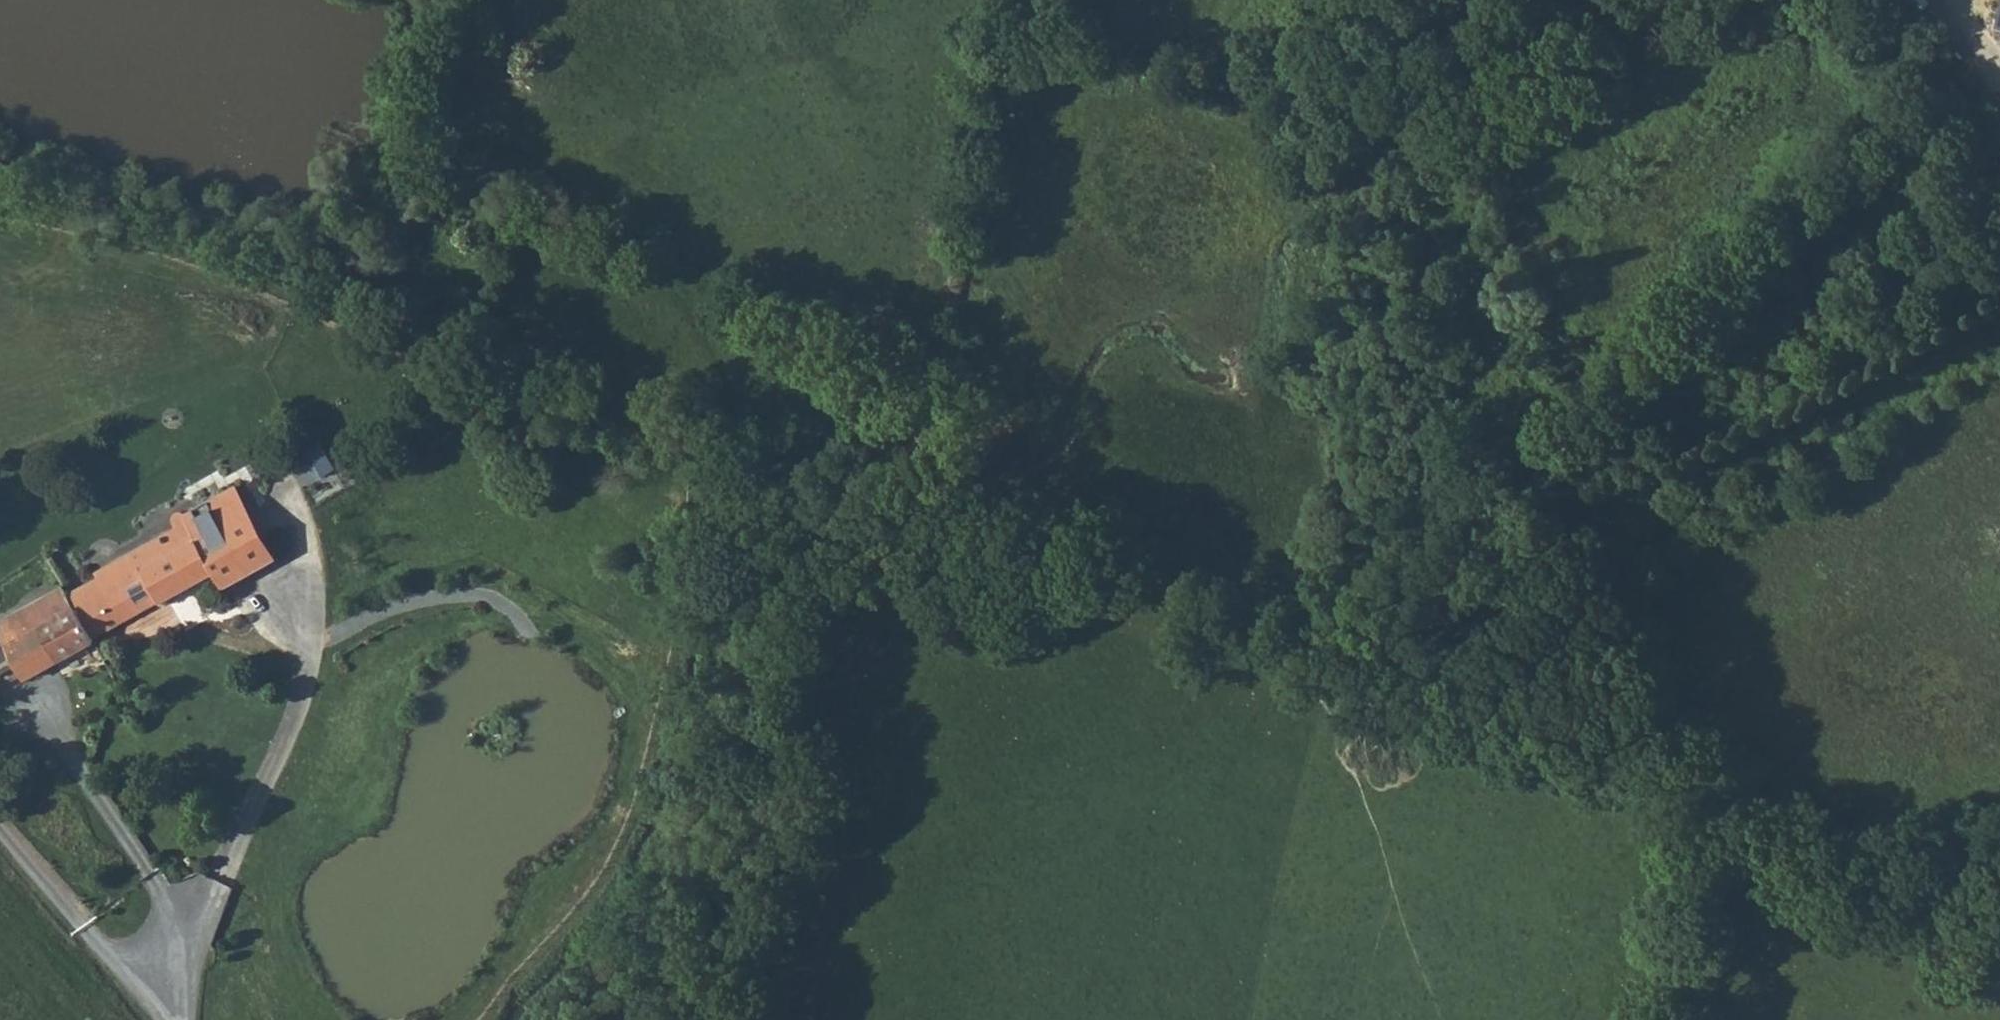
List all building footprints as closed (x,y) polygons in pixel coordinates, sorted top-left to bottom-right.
[(210,570),(220,566),(228,579),(280,549),(238,478),(166,520),(163,517),(161,516),(158,516),(157,517),(154,519),(153,522),(153,525),(157,531),(75,577),(80,586),(0,630),(0,675),(7,686),(30,673),(30,674),(76,647),(193,581),(210,572),(210,570)]
